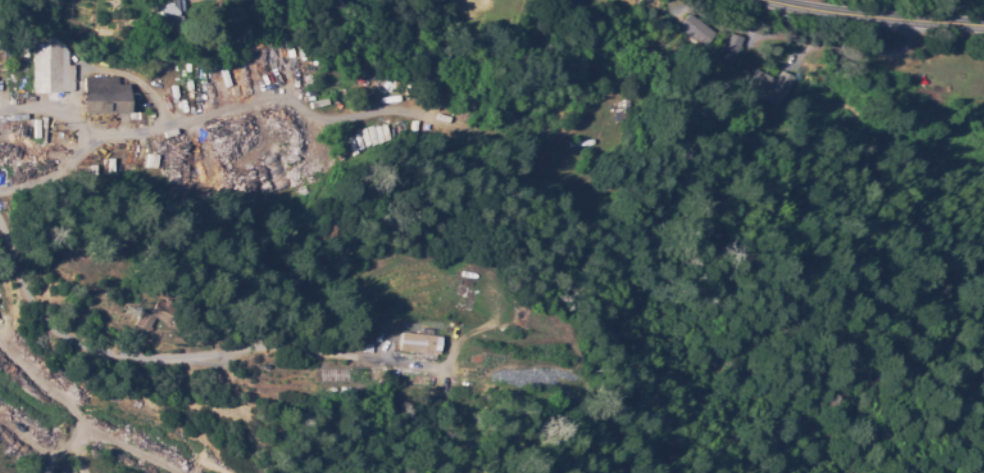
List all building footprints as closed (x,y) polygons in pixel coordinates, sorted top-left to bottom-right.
[(161,20),(158,0),(177,0),(179,17),(161,20)] [(181,14),(180,0),(194,0),(194,2),(189,3),(190,13),(181,14)] [(707,49),(682,30),(692,15),(718,34),(707,49)] [(737,65),(723,60),(731,34),(745,39),(737,65)] [(34,94),(33,46),(62,45),(62,49),(67,49),(67,51),(69,51),(70,66),(75,66),(75,71),(89,71),(89,78),(76,78),(76,84),(77,84),(77,93),(34,94)] [(7,62),(1,61),(2,52),(9,53),(7,62)] [(784,107),(752,92),(761,71),(780,80),(783,72),(797,78),(784,107)] [(85,115),(84,79),(119,78),(119,86),(129,85),(130,114),(85,115)] [(618,123),(617,111),(627,110),(627,122),(618,123)] [(30,126),(12,115),(15,111),(33,122),(30,126)] [(173,327),(165,322),(163,325),(146,315),(154,301),(180,315),(173,327)] [(126,326),(141,331),(146,316),(131,311),(126,326)] [(402,330),(443,334),(441,353),(401,349),(402,330)]
